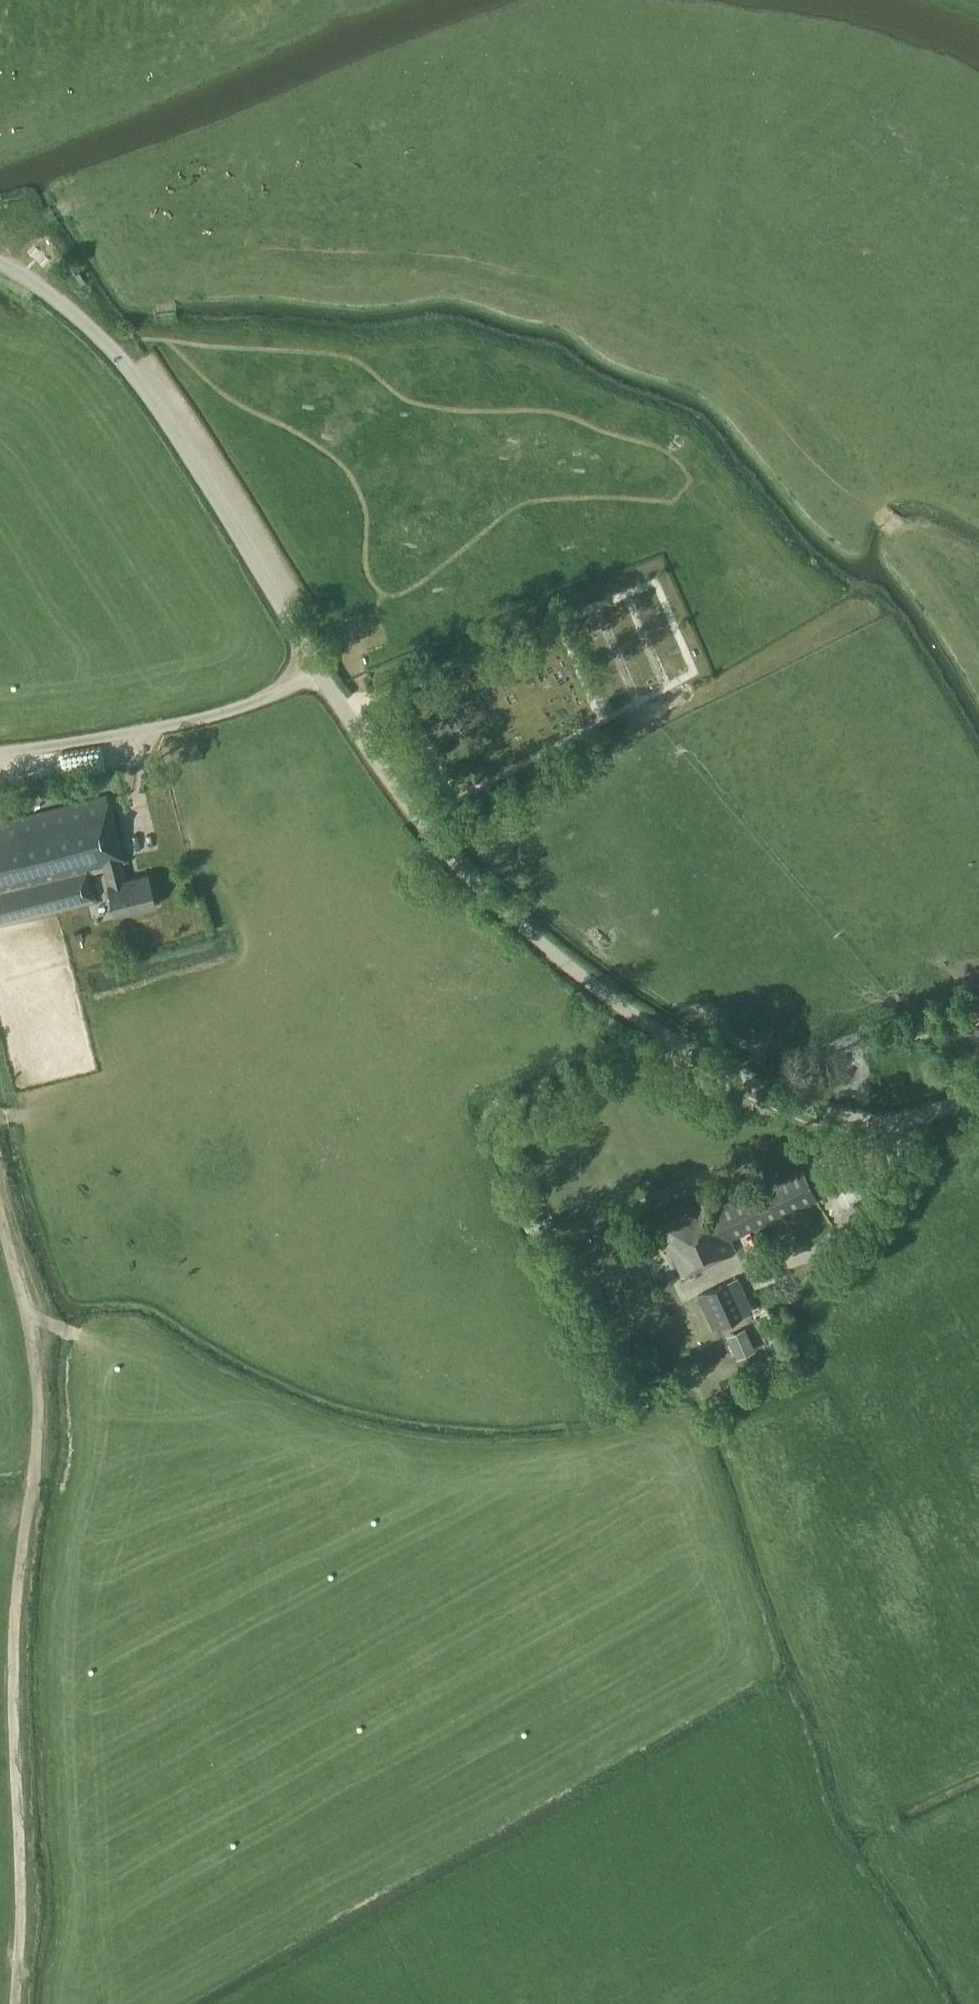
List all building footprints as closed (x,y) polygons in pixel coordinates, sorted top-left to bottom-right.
[(108,794),(0,822),(0,923),(56,909),(95,900),(88,873),(105,869),(115,913),(155,903),(148,873),(126,878),(122,865),(125,864),(108,794)] [(730,1238),(817,1198),(802,1167),(715,1208),(712,1202),(697,1209),(688,1188),(642,1209),(653,1232),(647,1235),(654,1250),(669,1244),(682,1274),(735,1249),(730,1238)] [(743,1314),(729,1281),(704,1292),(718,1325),(743,1314)] [(728,1334),(740,1356),(759,1345),(748,1324),(728,1334)]
